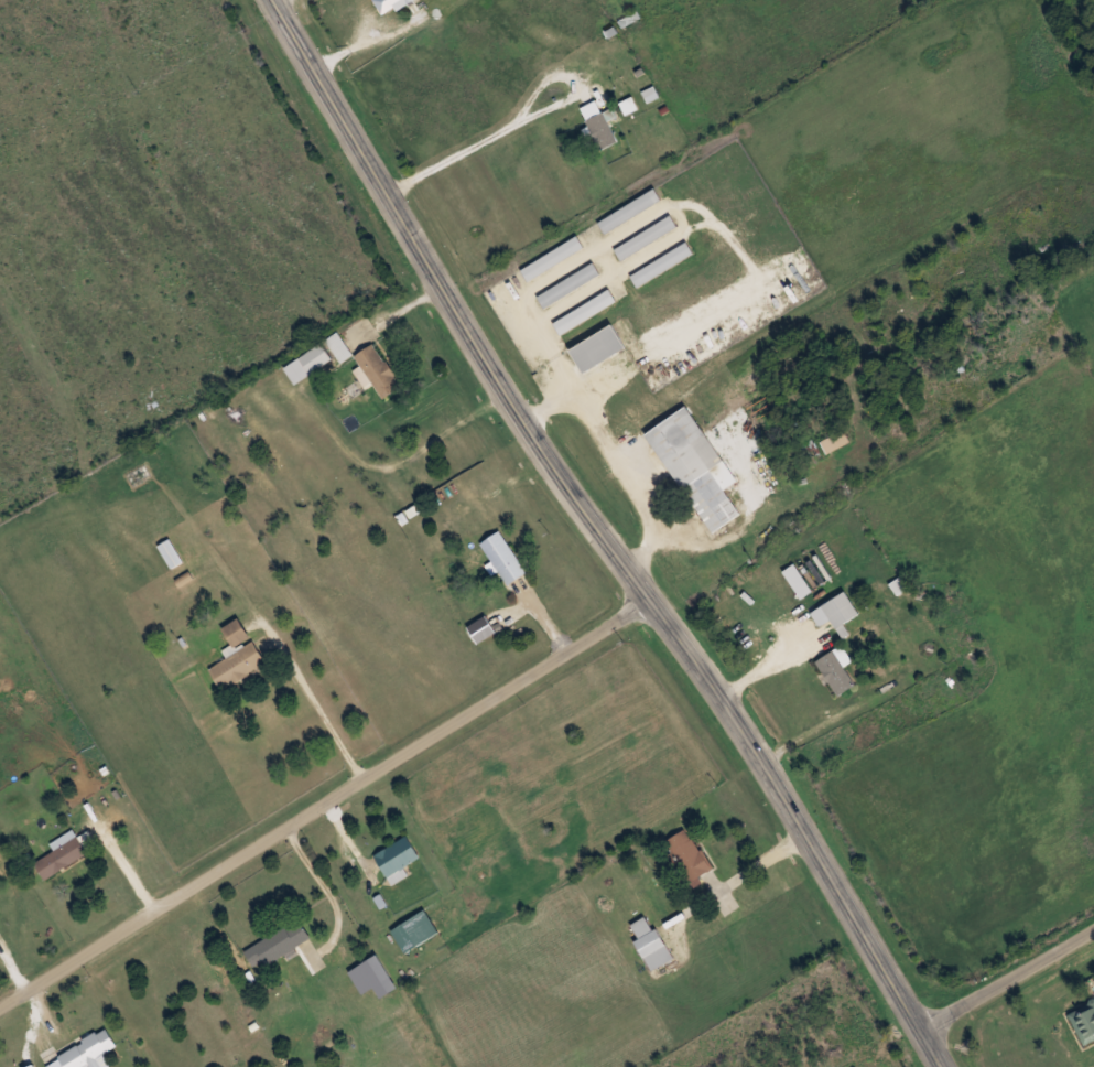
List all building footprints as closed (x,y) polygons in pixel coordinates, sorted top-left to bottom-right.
[(579,106),(600,149),(617,140),(596,98),(579,106)] [(661,201),(654,189),(597,221),(604,233),(661,201)] [(677,227),(669,214),(614,249),(622,261),(677,227)] [(584,249),(577,236),(521,268),(528,280),(584,249)] [(694,254),(687,242),(630,274),(637,286),(694,254)] [(536,294),(543,307),(600,276),(593,264),(536,294)] [(616,301),(609,289),(553,322),(560,334),(616,301)] [(581,372),(625,348),(613,324),(568,348),(581,372)] [(341,362),(353,353),(337,332),(325,340),(341,362)] [(332,358),(320,342),(284,369),(296,385),(332,358)] [(354,355),(382,398),(401,385),(373,343),(354,355)] [(736,481),(687,405),(645,432),(710,533),(740,514),(724,489),(736,481)] [(827,452),(849,441),(843,429),(821,440),(827,452)] [(129,476),(135,485),(151,475),(145,466),(129,476)] [(527,571),(498,530),(480,543),(508,584),(527,571)] [(159,545),(172,568),(183,562),(170,539),(159,545)] [(830,619),(836,629),(859,613),(843,590),(811,613),(820,626),(830,619)] [(496,633),(485,614),(467,625),(477,644),(496,633)] [(223,627),(235,650),(208,664),(221,688),(266,664),(253,638),(250,640),(239,619),(223,627)] [(852,661),(841,644),(815,662),(839,695),(855,684),(843,667),(852,661)] [(680,864),(690,881),(711,868),(686,828),(665,841),(673,853),(667,857),(674,868),(680,864)] [(45,879),(89,852),(83,842),(92,837),(90,833),(79,839),(73,829),(51,843),(55,850),(34,862),(45,879)] [(419,857),(406,836),(374,855),(389,881),(404,872),(401,868),(419,857)] [(438,931),(423,909),(390,931),(405,953),(438,931)] [(631,925),(639,939),(635,942),(651,971),(672,959),(648,915),(631,925)] [(253,945),(265,965),(311,939),(299,919),(253,945)] [(1093,1040),(1093,1002),(1069,1014),(1083,1045),(1093,1040)] [(107,1029),(45,1061),(48,1066),(88,1066),(89,1066),(101,1066),(97,1058),(117,1047),(107,1029)]
